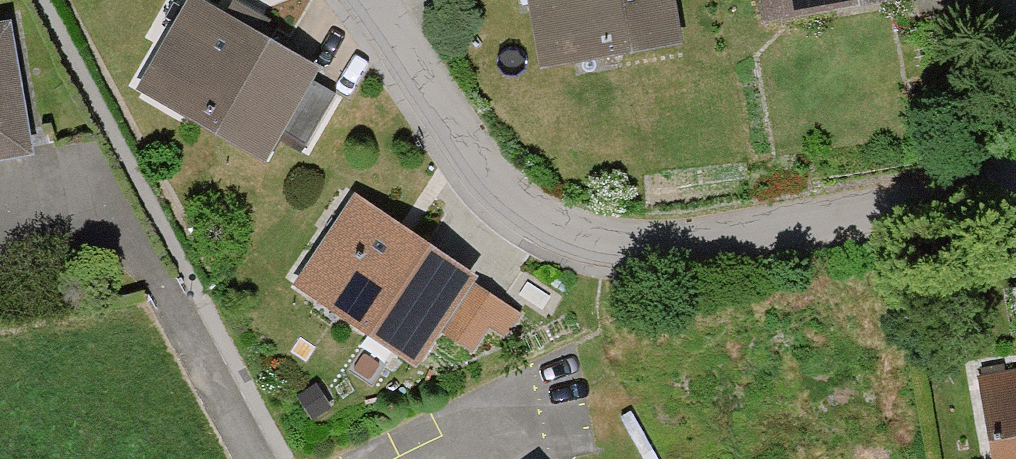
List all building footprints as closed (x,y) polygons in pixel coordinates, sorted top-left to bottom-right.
[(255,156),(305,65),(188,0),(179,0),(130,87),(255,156)] [(528,71),(670,45),(662,0),(515,0),(528,71)] [(756,24),(907,0),(753,0),(756,24)] [(22,157),(0,33),(0,160),(22,157)] [(465,276),(343,198),(288,283),(410,361),(465,276)] [(494,305),(465,288),(438,335),(467,351),(494,305)] [(964,378),(981,458),(1015,458),(1015,367),(964,378)]
